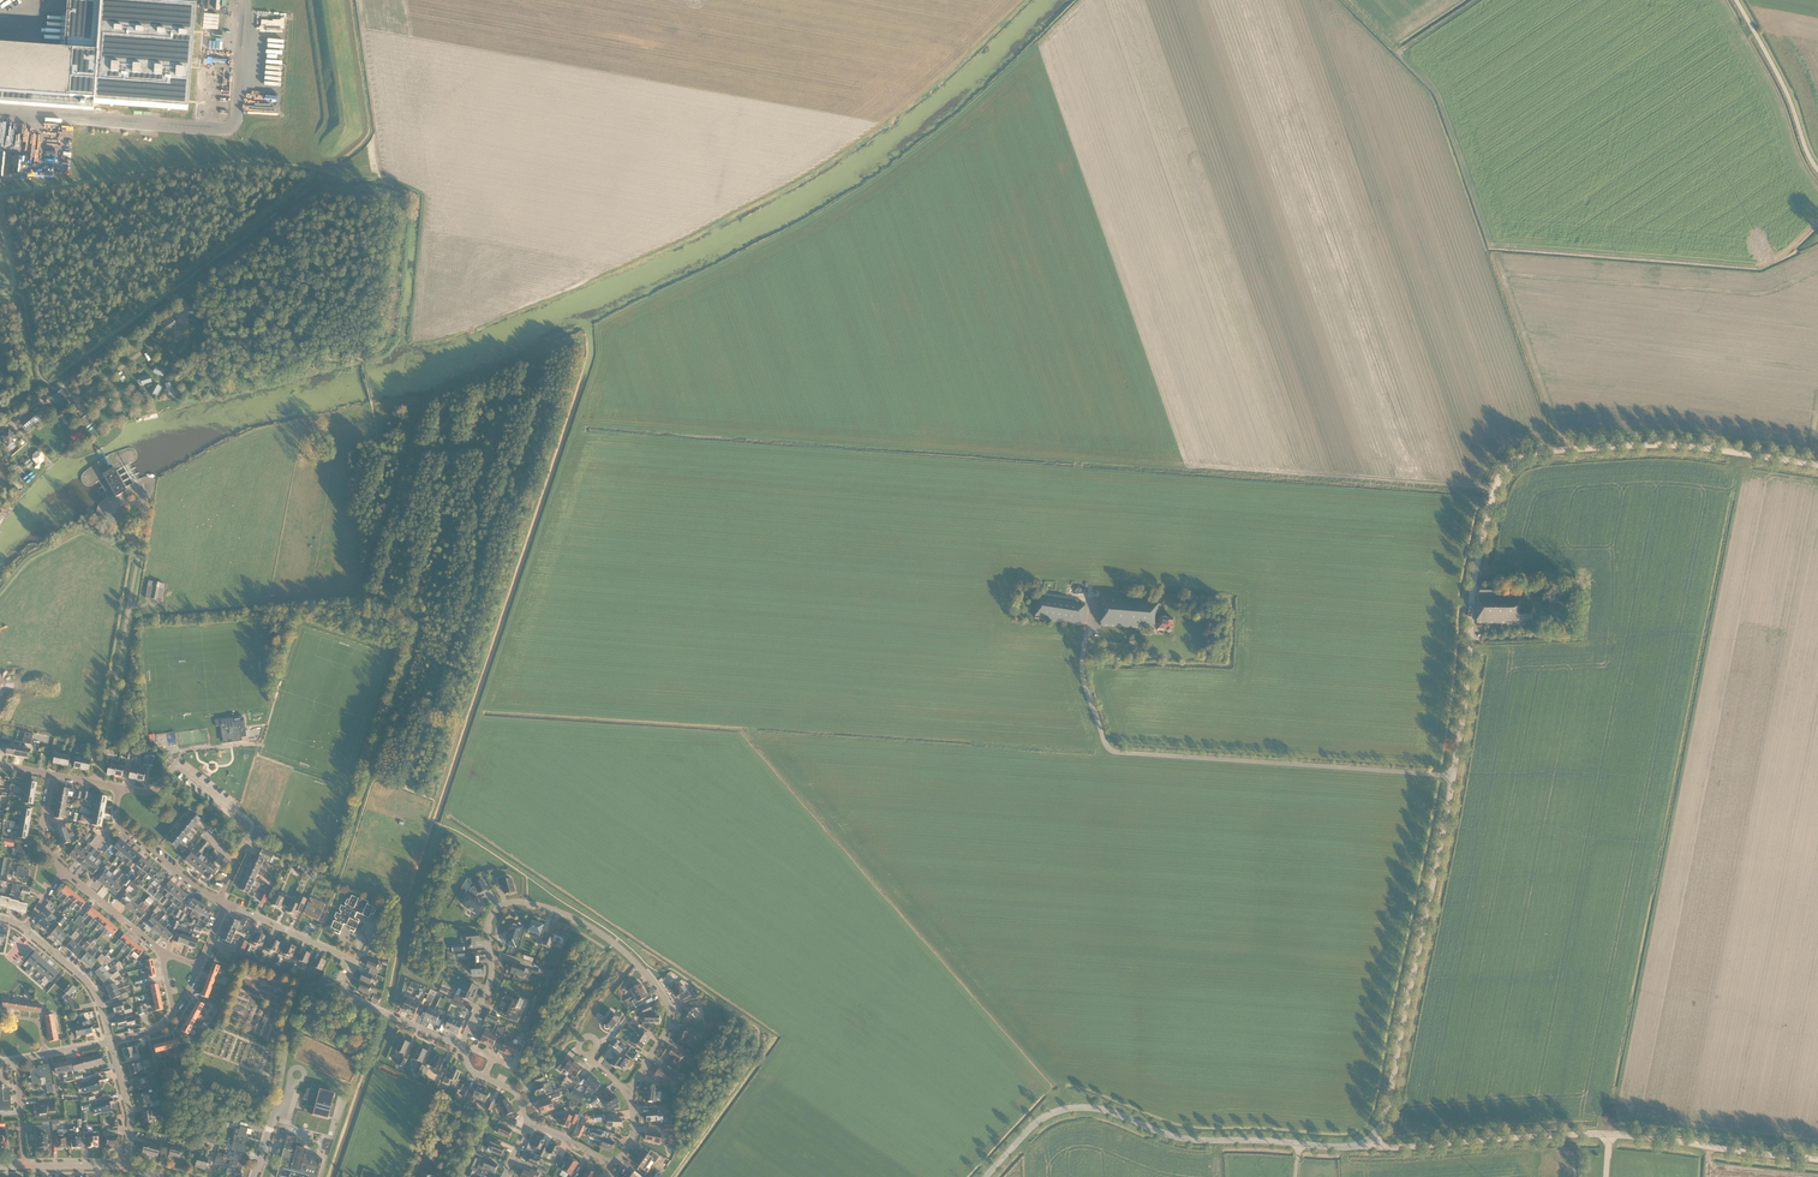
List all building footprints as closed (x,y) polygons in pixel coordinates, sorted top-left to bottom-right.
[(93,110),(93,103),(188,110),(195,6),(110,0),(100,0),(100,1),(85,0),(67,0),(64,48),(0,43),(0,103),(93,110)] [(176,324),(171,318),(160,325),(165,332),(176,324)] [(158,367),(156,374),(163,376),(165,370),(158,367)] [(149,375),(142,377),(144,384),(151,382),(149,375)] [(158,394),(161,388),(155,385),(152,391),(158,394)] [(78,407),(75,409),(75,410),(76,412),(77,412),(79,414),(79,415),(80,416),(81,416),(83,414),(82,412),(81,412),(79,410),(80,410),(80,409),(78,407)] [(27,432),(36,425),(37,427),(40,424),(43,428),(50,422),(47,418),(51,415),(45,408),(41,411),(39,409),(35,413),(33,410),(19,422),(27,432)] [(86,416),(81,420),(86,428),(92,424),(86,416)] [(17,440),(15,436),(17,434),(15,431),(13,433),(10,430),(0,438),(8,447),(17,440)] [(46,453),(36,452),(35,468),(41,468),(41,462),(45,462),(46,453)] [(23,463),(28,469),(33,464),(28,459),(23,463)] [(127,491),(126,490),(125,488),(116,472),(113,468),(113,469),(111,465),(110,466),(109,466),(107,467),(109,471),(102,475),(116,498),(127,491)] [(108,521),(100,516),(97,522),(106,526),(108,521)] [(161,601),(164,584),(148,581),(145,598),(161,601)] [(1512,621),(1532,620),(1532,610),(1519,611),(1520,599),(1514,599),(1514,598),(1480,598),(1480,597),(1497,597),(1497,586),(1478,586),(1477,623),(1512,623),(1512,621)] [(1085,604),(1048,598),(1048,596),(1042,595),(1042,597),(1038,597),(1035,618),(1081,625),(1085,604)] [(1101,625),(1124,627),(1154,630),(1154,626),(1158,626),(1157,630),(1166,631),(1168,632),(1170,633),(1171,631),(1172,631),(1172,623),(1173,623),(1173,620),(1173,618),(1158,617),(1158,619),(1157,618),(1158,603),(1116,599),(1103,598),(1101,625)] [(223,744),(241,741),(242,740),(241,738),(246,737),(244,721),(243,717),(220,720),(221,724),(223,744)] [(6,754),(13,756),(16,741),(15,741),(14,746),(9,746),(10,740),(7,740),(8,737),(2,736),(0,744),(7,746),(6,754)] [(31,745),(32,739),(24,737),(23,743),(22,742),(21,748),(22,748),(20,757),(28,759),(30,750),(24,748),(25,744),(31,745)] [(18,742),(16,741),(13,756),(20,757),(22,748),(21,748),(17,747),(18,742)] [(53,764),(60,765),(62,756),(64,756),(64,751),(61,750),(60,755),(55,754),(53,764)] [(62,756),(60,765),(67,767),(69,758),(70,758),(71,752),(68,752),(67,757),(64,756),(62,756)] [(74,768),(81,769),(83,760),(84,760),(85,755),(83,754),(82,759),(76,758),(74,768)] [(83,760),(81,769),(88,771),(90,762),(91,762),(92,756),(90,756),(89,761),(84,760),(83,760)] [(107,774),(114,776),(116,766),(117,767),(118,761),(115,761),(114,766),(109,765),(107,774)] [(116,766),(114,776),(122,777),(123,768),(125,768),(126,763),(123,762),(122,767),(117,767),(116,766)] [(129,778),(136,780),(138,771),(139,771),(140,765),(137,765),(136,770),(131,769),(129,778)] [(138,771),(136,780),(144,781),(145,772),(146,772),(148,767),(145,766),(144,772),(139,771),(138,771)] [(26,789),(35,791),(37,783),(27,782),(28,781),(22,780),(22,783),(27,784),(26,788),(26,789)] [(26,791),(25,795),(25,796),(34,798),(35,791),(26,789),(26,788),(21,787),(21,790),(26,791)] [(67,797),(68,796),(68,792),(74,793),(74,790),(69,789),(68,790),(60,788),(58,796),(67,797)] [(96,803),(106,805),(107,797),(98,796),(98,795),(93,793),(92,796),(97,798),(96,802),(96,803)] [(33,805),(34,798),(25,796),(25,795),(20,794),(19,797),(24,798),(23,803),(33,805)] [(73,797),(68,796),(67,797),(58,796),(57,803),(66,805),(66,804),(67,799),(72,800),(73,797)] [(96,805),(95,809),(95,810),(104,812),(106,805),(96,803),(96,802),(91,801),(90,804),(96,805)] [(57,803),(55,811),(65,812),(65,811),(66,807),(71,808),(72,805),(66,804),(66,805),(57,803)] [(21,817),(31,818),(32,811),(22,809),(22,808),(17,807),(17,811),(22,811),(21,815),(21,817)] [(94,812),(93,816),(93,817),(103,819),(104,812),(95,810),(95,809),(90,808),(89,811),(94,812)] [(70,812),(65,811),(65,812),(55,811),(54,818),(63,820),(64,814),(70,815),(70,812)] [(77,822),(78,814),(71,813),(71,815),(70,821),(77,822)] [(192,813),(187,819),(195,825),(194,826),(198,830),(200,827),(196,824),(200,819),(192,813)] [(21,818),(20,823),(20,824),(29,826),(31,818),(21,817),(21,815),(16,815),(16,817),(21,818)] [(101,827),(103,819),(93,817),(93,816),(88,815),(87,818),(93,819),(92,825),(101,827)] [(211,820),(206,817),(202,822),(206,825),(211,820)] [(191,830),(194,826),(195,825),(187,819),(183,825),(190,831),(189,832),(194,835),(195,833),(191,830)] [(20,824),(20,823),(15,822),(14,825),(19,826),(19,830),(18,831),(28,833),(29,826),(20,824)] [(183,825),(178,831),(185,837),(185,838),(189,841),(191,839),(186,835),(189,832),(190,831),(183,825)] [(71,843),(69,837),(74,835),(73,833),(73,832),(68,834),(67,829),(66,828),(57,831),(60,838),(62,845),(71,843)] [(27,840),(28,833),(18,831),(19,830),(14,829),(13,832),(18,833),(17,838),(27,840)] [(178,831),(173,836),(181,842),(180,843),(184,847),(186,845),(182,841),(185,838),(185,837),(178,831)] [(177,847),(180,843),(181,842),(173,836),(168,842),(176,848),(175,849),(179,852),(181,850),(177,847)] [(3,845),(13,847),(14,841),(5,839),(3,845)] [(120,852),(126,845),(120,840),(114,847),(119,851),(115,855),(117,857),(121,853),(120,852)] [(197,850),(201,853),(209,844),(205,841),(197,850)] [(81,854),(80,853),(77,850),(80,846),(78,844),(74,849),(75,849),(69,856),(75,861),(81,854)] [(16,855),(27,858),(29,849),(23,848),(23,846),(18,845),(16,855)] [(132,850),(126,845),(120,852),(121,853),(125,856),(121,860),(123,862),(127,857),(126,857),(132,850)] [(84,849),(80,853),(81,854),(75,861),(81,866),(87,858),(86,858),(83,855),(86,851),(84,849)] [(126,857),(127,857),(130,860),(127,865),(129,866),(133,862),(132,861),(138,854),(132,850),(126,857)] [(274,856),(263,850),(260,856),(272,861),(274,857),(280,860),(281,857),(275,855),(274,856)] [(185,861),(191,866),(197,858),(198,859),(202,854),(199,852),(195,857),(191,854),(185,861)] [(93,863),(92,863),(89,860),(92,855),(90,854),(86,858),(87,858),(81,866),(87,871),(93,863)] [(262,867),(261,867),(266,870),(267,867),(262,865),(265,860),(256,856),(253,863),(262,867)] [(96,858),(92,863),(93,863),(87,871),(93,876),(99,868),(94,864),(98,860),(96,858)] [(140,875),(143,871),(142,871),(148,863),(142,858),(136,866),(141,869),(137,873),(140,875)] [(201,862),(198,859),(197,858),(191,866),(196,871),(203,863),(203,864),(207,860),(205,858),(201,862)] [(154,868),(148,863),(142,871),(143,871),(146,874),(143,878),(145,880),(148,876),(148,875),(154,868)] [(208,868),(209,869),(213,864),(210,863),(207,867),(203,864),(203,863),(196,871),(202,875),(208,868)] [(253,863),(250,869),(259,873),(258,874),(263,877),(264,874),(259,872),(261,867),(262,867),(253,863)] [(13,877),(22,879),(22,882),(23,884),(25,884),(26,883),(27,879),(28,880),(30,871),(23,870),(24,868),(18,867),(17,873),(14,872),(13,877)] [(213,872),(209,869),(208,868),(202,875),(208,880),(214,873),(215,874),(218,869),(216,867),(213,872)] [(133,871),(130,868),(125,874),(129,877),(131,873),(133,871)] [(160,873),(154,868),(148,875),(148,876),(152,879),(149,883),(151,885),(154,881),(153,880),(160,873)] [(110,879),(109,878),(105,875),(109,871),(106,869),(103,873),(103,874),(98,881),(104,886),(110,879)] [(250,869),(247,876),(255,880),(255,881),(259,883),(260,883),(263,885),(264,882),(261,881),(256,879),(258,874),(259,873),(250,869)] [(153,880),(154,881),(158,884),(154,888),(157,890),(160,885),(159,885),(165,877),(160,873),(153,880)] [(104,886),(110,891),(116,884),(115,883),(111,880),(114,876),(112,874),(109,878),(110,879),(104,886)] [(245,880),(244,883),(245,883),(252,887),(252,888),(257,890),(258,888),(257,887),(259,883),(255,881),(255,880),(247,876),(245,880)] [(506,881),(505,876),(497,878),(499,887),(503,886),(505,894),(510,893),(516,892),(514,887),(513,887),(511,879),(506,881)] [(118,879),(115,883),(116,884),(110,891),(116,896),(121,888),(117,885),(120,880),(118,879)] [(468,899),(465,905),(469,908),(469,909),(474,911),(475,910),(480,913),(481,911),(482,912),(485,907),(484,907),(486,903),(480,899),(480,900),(476,897),(479,893),(487,889),(482,879),(474,884),(475,886),(472,888),(468,893),(472,896),(469,900),(468,899)] [(167,898),(171,894),(170,893),(176,886),(170,881),(164,888),(168,892),(165,897),(167,898)] [(244,883),(240,890),(249,894),(249,895),(254,897),(255,894),(256,893),(250,891),(252,888),(252,887),(245,883),(244,883)] [(68,897),(73,892),(66,886),(62,892),(61,891),(57,896),(59,898),(63,894),(67,897),(68,897)] [(181,891),(176,886),(170,893),(171,894),(174,897),(171,901),(173,903),(176,899),(175,898),(181,891)] [(269,895),(272,889),(267,886),(264,893),(269,895)] [(0,900),(0,906),(8,907),(9,899),(4,898),(5,890),(0,889),(0,900)] [(187,896),(181,891),(175,898),(176,899),(180,902),(176,906),(179,908),(182,903),(181,903),(187,896)] [(79,897),(73,892),(68,897),(67,897),(63,902),(66,904),(70,899),(74,902),(74,903),(79,897)] [(120,902),(127,908),(132,902),(131,901),(133,898),(126,892),(124,895),(125,896),(120,902)] [(163,897),(157,892),(153,897),(159,902),(163,897)] [(268,896),(261,893),(258,900),(265,903),(268,896)] [(8,909),(17,910),(18,902),(12,901),(13,895),(10,894),(9,899),(8,907),(8,909)] [(282,904),(288,907),(292,899),(283,895),(281,897),(277,895),(273,905),(280,908),(282,904)] [(127,908),(134,914),(139,908),(138,907),(134,903),(138,898),(135,896),(133,898),(131,901),(132,902),(127,908)] [(301,913),(305,905),(307,899),(301,896),(297,905),(293,903),(289,912),(296,915),(298,911),(301,913)] [(374,914),(377,908),(368,904),(369,902),(363,899),(361,900),(361,901),(358,900),(359,899),(352,896),(350,900),(349,899),(347,900),(345,904),(347,905),(345,907),(342,905),(340,909),(340,911),(342,912),(341,914),(337,912),(335,917),(336,919),(337,919),(336,921),(334,921),(331,928),(335,929),(335,931),(335,933),(340,935),(344,924),(351,927),(350,928),(351,930),(355,932),(360,921),(359,919),(355,918),(357,913),(369,918),(371,914),(372,915),(374,914)] [(19,897),(18,902),(17,910),(16,912),(26,914),(27,905),(21,904),(22,898),(19,897)] [(86,903),(79,897),(74,903),(74,902),(70,907),(72,909),(76,904),(81,908),(86,903)] [(192,899),(188,908),(193,910),(190,915),(193,916),(195,912),(194,911),(199,903),(192,899)] [(319,920),(325,905),(311,899),(304,914),(319,920)] [(142,902),(138,907),(139,908),(134,914),(141,920),(146,913),(141,909),(145,904),(142,902)] [(195,912),(193,916),(197,919),(199,920),(202,915),(201,915),(206,906),(199,903),(194,911),(195,912)] [(206,906),(201,915),(202,915),(206,917),(204,922),(206,923),(209,918),(208,918),(212,910),(206,906)] [(51,926),(57,918),(45,908),(45,909),(46,909),(42,913),(47,918),(45,920),(42,918),(37,924),(40,926),(42,927),(42,928),(41,928),(44,931),(44,930),(45,930),(45,931),(50,925),(51,926)] [(89,915),(93,918),(94,919),(98,913),(92,908),(87,913),(83,918),(85,920),(89,915)] [(178,918),(182,912),(177,909),(176,912),(173,911),(171,914),(178,918)] [(105,919),(98,913),(94,919),(93,918),(89,923),(92,925),(96,920),(100,924),(105,919)] [(159,924),(158,923),(153,919),(157,915),(155,913),(151,918),(146,924),(154,930),(159,924)] [(177,921),(181,923),(186,915),(182,913),(177,921)] [(67,919),(62,915),(56,922),(61,926),(67,919)] [(79,916),(75,922),(79,926),(84,920),(79,916)] [(232,919),(229,926),(237,930),(238,929),(243,931),(245,927),(247,921),(242,919),(240,918),(237,916),(236,918),(235,920),(234,919),(232,919)] [(162,918),(158,923),(159,924),(154,930),(160,936),(166,930),(165,929),(160,925),(164,920),(162,918)] [(102,926),(106,929),(107,930),(111,924),(105,919),(100,924),(96,928),(98,931),(102,926)] [(542,930),(544,925),(532,921),(528,931),(540,935),(537,943),(542,945),(547,932),(542,930)] [(522,927),(509,923),(506,931),(511,932),(507,943),(515,946),(522,927)] [(107,930),(106,929),(102,934),(105,936),(109,931),(113,935),(118,929),(111,924),(107,930)] [(166,930),(160,936),(168,942),(173,936),(167,931),(171,926),(169,924),(165,929),(166,930)] [(51,935),(56,940),(62,932),(65,930),(59,925),(58,927),(56,925),(52,930),(54,932),(51,935)] [(229,926),(226,933),(234,937),(235,936),(237,931),(242,933),(243,931),(238,929),(237,930),(229,926)] [(177,943),(186,946),(189,938),(188,937),(182,936),(184,930),(178,928),(176,934),(180,935),(177,943)] [(552,941),(565,945),(568,935),(555,929),(552,937),(548,935),(544,945),(550,947),(552,941)] [(66,936),(62,932),(56,940),(61,944),(65,940),(67,942),(71,937),(67,934),(66,936)] [(66,948),(71,952),(77,945),(73,942),(79,935),(75,932),(71,937),(67,942),(69,944),(66,948)] [(190,932),(188,937),(189,938),(186,946),(195,949),(198,941),(191,939),(193,933),(190,932)] [(234,937),(226,933),(222,940),(231,944),(234,938),(238,940),(240,938),(235,936),(234,937)] [(262,946),(266,936),(259,933),(257,937),(254,936),(250,944),(256,946),(257,944),(262,946)] [(476,948),(475,942),(479,941),(478,933),(467,934),(467,942),(468,942),(469,948),(476,948)] [(126,946),(131,940),(124,935),(120,940),(119,939),(115,944),(118,946),(121,942),(125,946),(126,946)] [(82,955),(93,942),(94,940),(90,938),(87,942),(87,941),(81,948),(77,945),(71,952),(76,957),(79,953),(82,955)] [(137,945),(131,940),(126,946),(125,946),(122,950),(124,952),(128,947),(132,951),(133,951),(137,945)] [(282,945),(280,944),(280,943),(273,940),(271,944),(268,942),(264,950),(270,953),(271,950),(278,953),(282,945)] [(81,961),(86,965),(92,958),(88,954),(96,945),(93,942),(82,955),(84,957),(81,961)] [(246,947),(239,944),(237,951),(243,954),(246,947)] [(292,957),(296,947),(289,944),(287,948),(284,947),(280,955),(286,957),(287,955),(292,957)] [(133,951),(132,951),(128,955),(131,957),(134,953),(138,956),(139,957),(144,951),(137,945),(133,951)] [(307,964),(311,954),(304,951),(302,955),(299,953),(295,962),(301,964),(302,962),(307,964)] [(35,952),(27,961),(33,967),(41,958),(35,952)] [(535,956),(525,953),(523,959),(533,962),(535,956)] [(94,966),(97,967),(105,957),(102,954),(96,961),(92,958),(86,965),(91,969),(94,966)] [(471,966),(471,975),(484,975),(483,966),(480,966),(479,954),(471,954),(471,966)] [(109,960),(105,957),(97,967),(99,969),(98,970),(95,973),(100,978),(107,972),(107,971),(105,969),(104,968),(103,967),(109,960)] [(41,958),(33,967),(39,972),(47,963),(41,958)] [(321,970),(326,961),(319,958),(317,962),(313,960),(310,968),(316,971),(317,968),(321,970)] [(371,968),(370,971),(377,975),(380,969),(377,968),(380,963),(370,959),(367,966),(371,968)] [(147,969),(154,968),(152,960),(145,961),(145,960),(139,961),(140,965),(146,963),(147,969)] [(47,963),(39,972),(45,977),(53,968),(47,963)] [(213,964),(210,972),(217,975),(217,974),(219,969),(224,971),(225,968),(220,966),(219,967),(213,964)] [(514,964),(511,973),(517,975),(517,976),(522,977),(522,976),(523,977),(526,968),(514,964)] [(538,973),(549,976),(551,970),(540,967),(538,973)] [(53,968),(45,977),(51,982),(59,973),(53,968)] [(156,976),(154,968),(147,969),(141,970),(142,973),(148,972),(149,978),(156,976)] [(108,980),(109,983),(121,976),(118,971),(112,976),(112,974),(110,975),(107,972),(100,978),(104,983),(108,980)] [(375,981),(377,975),(370,971),(368,975),(364,973),(360,980),(370,984),(372,980),(375,981)] [(210,972),(207,980),(214,983),(214,982),(216,977),(221,979),(222,976),(217,974),(217,975),(210,972)] [(123,980),(121,976),(109,983),(111,985),(106,987),(109,994),(118,990),(124,987),(122,981),(123,980)] [(466,982),(463,989),(475,995),(479,988),(470,984),(472,980),(464,976),(462,980),(466,982)] [(219,984),(214,982),(214,983),(207,980),(204,988),(211,990),(213,985),(218,987),(219,984)] [(369,998),(372,992),(370,991),(372,987),(362,982),(359,990),(363,992),(362,995),(369,998)] [(681,987),(678,982),(671,987),(675,994),(674,994),(676,997),(680,995),(684,1000),(691,996),(687,990),(684,985),(681,987)] [(630,990),(633,997),(644,990),(642,987),(643,987),(641,984),(635,987),(633,983),(625,988),(627,992),(630,990)] [(151,988),(152,994),(159,993),(158,984),(151,986),(151,985),(145,986),(145,990),(151,988)] [(79,1005),(69,996),(75,989),(70,985),(64,992),(66,994),(62,998),(72,1006),(72,1011),(80,1009),(79,1005)] [(216,992),(211,990),(204,988),(201,996),(208,999),(210,993),(215,995),(216,992)] [(472,1002),(475,995),(463,989),(460,997),(456,995),(454,999),(462,1002),(464,998),(472,1002)] [(698,995),(694,989),(689,992),(693,998),(698,995)] [(120,995),(118,990),(109,994),(111,1000),(115,998),(117,1001),(129,996),(128,992),(120,995)] [(646,993),(644,990),(633,997),(635,1000),(632,1002),(636,1008),(644,1003),(642,1000),(648,996),(646,993)] [(520,998),(507,992),(503,1001),(507,1003),(505,1008),(504,1008),(501,1015),(517,1023),(519,1018),(512,1014),(515,1006),(516,1007),(517,1006),(521,1008),(524,1000),(520,998)] [(161,1001),(159,993),(152,994),(146,995),(147,998),(153,997),(154,1002),(154,1003),(161,1001)] [(409,1012),(414,1001),(410,1000),(412,997),(406,994),(402,1002),(405,1004),(403,1010),(409,1012)] [(542,998),(538,996),(524,1026),(528,1027),(542,998)] [(2,1007),(12,1009),(13,1001),(4,999),(2,1007)] [(417,1003),(414,1001),(409,1012),(415,1015),(421,1001),(419,1000),(417,1003)] [(13,1001),(12,1009),(22,1010),(23,1002),(13,1001)] [(163,1010),(161,1001),(154,1003),(154,1002),(148,1003),(149,1006),(154,1005),(156,1011),(163,1010)] [(200,1013),(200,1012),(203,1007),(208,1010),(210,1007),(204,1004),(204,1005),(198,1001),(193,1009),(200,1013)] [(684,1020),(690,1020),(690,1019),(696,1018),(694,1009),(701,1008),(700,1001),(690,1003),(691,1007),(683,1008),(684,1011),(683,1011),(684,1020)] [(22,1010),(31,1012),(32,1003),(23,1002),(22,1010)] [(114,1013),(124,1010),(125,1014),(132,1012),(130,1006),(129,1006),(128,1002),(122,1003),(112,1006),(114,1013)] [(42,1005),(32,1003),(31,1012),(41,1013),(42,1005)] [(423,1019),(430,1022),(435,1011),(429,1008),(430,1005),(426,1003),(423,1012),(426,1013),(423,1019)] [(659,1023),(659,1016),(654,1016),(655,1015),(654,1015),(652,1010),(650,1005),(642,1009),(644,1014),(645,1014),(645,1015),(645,1023),(654,1023),(659,1023)] [(193,1009),(190,1016),(196,1020),(196,1019),(199,1015),(204,1017),(205,1015),(200,1012),(200,1013),(193,1009)] [(435,1011),(430,1022),(436,1025),(438,1019),(442,1020),(445,1012),(440,1010),(439,1010),(438,1012),(435,1011)] [(614,1025),(614,1026),(617,1022),(620,1025),(626,1018),(622,1015),(620,1019),(612,1012),(606,1020),(607,1020),(603,1024),(605,1026),(605,1028),(607,1029),(608,1029),(609,1029),(610,1030),(614,1025)] [(445,1029),(451,1032),(456,1021),(453,1019),(455,1016),(448,1013),(444,1022),(447,1023),(445,1029)] [(45,1016),(46,1025),(55,1023),(54,1014),(45,1016)] [(77,1015),(78,1018),(81,1018),(84,1035),(92,1033),(91,1025),(90,1025),(89,1021),(86,1022),(84,1014),(77,1015)] [(498,1020),(488,1015),(486,1020),(490,1022),(491,1020),(493,1021),(493,1022),(497,1024),(498,1020)] [(125,1018),(117,1020),(118,1028),(132,1025),(132,1024),(135,1023),(133,1016),(125,1018)] [(196,1019),(196,1020),(190,1016),(186,1024),(192,1027),(195,1022),(200,1025),(202,1022),(196,1019)] [(80,1036),(84,1035),(81,1018),(78,1018),(79,1024),(78,1024),(79,1027),(75,1028),(77,1037),(81,1037),(80,1036)] [(460,1022),(456,1021),(451,1032),(458,1035),(464,1021),(461,1019),(460,1022)] [(639,1024),(632,1019),(629,1024),(636,1029),(639,1024)] [(46,1025),(48,1033),(57,1032),(55,1023),(46,1025)] [(192,1027),(186,1024),(181,1032),(188,1035),(191,1030),(196,1032),(198,1029),(195,1028),(192,1027)] [(677,1041),(685,1043),(688,1035),(694,1037),(696,1030),(687,1027),(686,1031),(681,1030),(677,1041)] [(492,1034),(487,1045),(493,1048),(495,1042),(498,1043),(504,1030),(499,1028),(495,1035),(492,1034)] [(480,1042),(487,1045),(492,1034),(488,1032),(490,1030),(487,1029),(480,1042)] [(638,1034),(636,1037),(646,1043),(650,1037),(637,1029),(636,1032),(638,1034)] [(58,1040),(57,1032),(48,1033),(49,1042),(58,1040)] [(508,1055),(513,1044),(509,1042),(511,1038),(505,1035),(501,1045),(504,1046),(501,1052),(508,1055)] [(190,1044),(194,1040),(189,1036),(186,1040),(190,1044)] [(646,1043),(636,1037),(633,1042),(629,1040),(627,1043),(635,1048),(637,1045),(642,1049),(646,1043)] [(178,1039),(170,1042),(172,1049),(173,1048),(178,1047),(179,1053),(183,1052),(181,1046),(180,1046),(178,1039)] [(524,1045),(518,1042),(518,1041),(515,1039),(513,1044),(508,1055),(514,1058),(517,1052),(520,1053),(524,1045)] [(620,1043),(616,1039),(611,1045),(615,1048),(620,1043)] [(405,1055),(410,1043),(402,1040),(397,1051),(405,1055)] [(174,1054),(173,1048),(172,1049),(170,1042),(162,1044),(164,1051),(165,1051),(170,1049),(171,1055),(174,1054)] [(166,1056),(165,1051),(164,1051),(162,1044),(154,1046),(156,1053),(162,1051),(163,1057),(166,1056)] [(135,1047),(124,1050),(127,1059),(134,1057),(133,1054),(136,1054),(135,1047)] [(414,1059),(422,1063),(427,1051),(420,1048),(414,1059)] [(671,1056),(674,1058),(671,1063),(677,1067),(680,1062),(685,1056),(675,1050),(673,1049),(669,1054),(671,1055),(671,1056)] [(641,1055),(635,1051),(630,1057),(636,1061),(641,1055)] [(697,1058),(689,1053),(686,1059),(693,1064),(697,1058)] [(75,1058),(71,1059),(74,1071),(102,1064),(100,1055),(94,1056),(76,1061),(75,1058)] [(617,1069),(618,1067),(623,1059),(622,1059),(624,1058),(623,1058),(622,1059),(617,1055),(610,1064),(617,1069)] [(432,1067),(437,1069),(435,1074),(440,1076),(438,1080),(440,1081),(442,1077),(446,1068),(441,1066),(445,1059),(437,1056),(432,1067)] [(408,1060),(402,1057),(398,1065),(404,1068),(408,1060)] [(627,1060),(624,1058),(622,1059),(623,1059),(618,1067),(623,1071),(627,1066),(630,1069),(634,1062),(628,1058),(627,1060)] [(564,1069),(570,1073),(577,1064),(572,1059),(568,1064),(564,1061),(557,1069),(561,1072),(564,1069)] [(54,1062),(56,1074),(63,1073),(64,1083),(75,1081),(74,1076),(74,1074),(69,1075),(69,1077),(68,1077),(67,1072),(73,1071),(72,1067),(70,1061),(67,1061),(67,1062),(62,1063),(60,1063),(60,1061),(54,1062)] [(139,1063),(129,1066),(131,1075),(138,1073),(138,1071),(141,1070),(139,1063)] [(419,1064),(415,1073),(421,1076),(425,1067),(419,1064)] [(583,1068),(577,1064),(570,1073),(573,1076),(570,1080),(576,1084),(583,1076),(579,1073),(583,1068)] [(46,1085),(47,1091),(47,1093),(53,1092),(54,1092),(53,1088),(52,1085),(51,1075),(49,1065),(42,1066),(43,1068),(30,1071),(30,1074),(31,1077),(32,1083),(32,1085),(41,1083),(41,1086),(44,1085),(46,1085)] [(660,1067),(655,1075),(662,1080),(661,1080),(666,1083),(672,1074),(667,1071),(667,1072),(660,1067)] [(687,1077),(675,1068),(672,1072),(679,1077),(678,1078),(683,1081),(687,1077)] [(457,1082),(461,1072),(454,1069),(450,1076),(446,1074),(443,1082),(449,1084),(451,1079),(457,1082)] [(157,1079),(155,1073),(148,1074),(149,1077),(150,1081),(157,1079)] [(545,1080),(543,1075),(534,1079),(536,1084),(545,1080)] [(584,1084),(594,1092),(601,1084),(595,1079),(596,1078),(591,1075),(584,1084)] [(80,1094),(83,1093),(84,1093),(92,1091),(92,1092),(101,1090),(98,1081),(102,1080),(101,1077),(90,1079),(91,1081),(81,1084),(82,1085),(78,1086),(80,1094)] [(148,1088),(148,1090),(151,1090),(148,1078),(134,1081),(136,1091),(148,1088)] [(332,1118),(336,1104),(331,1103),(334,1093),(321,1090),(322,1085),(312,1082),(310,1089),(307,1088),(305,1095),(309,1095),(306,1106),(314,1108),(312,1114),(327,1118),(328,1116),(332,1118)] [(553,1093),(551,1087),(550,1083),(533,1088),(536,1096),(546,1093),(546,1095),(553,1093)] [(645,1091),(647,1091),(647,1092),(647,1093),(647,1094),(646,1100),(656,1102),(656,1100),(656,1099),(657,1094),(657,1092),(657,1091),(657,1087),(651,1086),(648,1085),(647,1086),(646,1086),(645,1091)] [(669,1090),(662,1085),(659,1090),(666,1095),(669,1090)] [(476,1098),(479,1100),(484,1089),(478,1086),(474,1094),(471,1093),(468,1100),(474,1102),(476,1098)] [(580,1102),(585,1096),(577,1090),(575,1088),(571,1094),(573,1095),(572,1096),(580,1102)] [(9,1091),(9,1089),(0,1090),(0,1111),(9,1110),(10,1109),(11,1108),(9,1091)] [(484,1089),(479,1100),(486,1103),(491,1092),(484,1089)] [(620,1108),(618,1103),(619,1102),(615,1094),(612,1096),(609,1092),(602,1097),(605,1101),(604,1102),(608,1109),(612,1107),(614,1109),(620,1108)] [(150,1103),(150,1106),(163,1103),(163,1101),(160,1101),(159,1100),(152,1102),(149,1093),(138,1096),(141,1105),(150,1103)] [(596,1096),(588,1102),(592,1107),(600,1101),(596,1096)] [(55,1112),(55,1100),(49,1100),(48,1097),(38,1097),(38,1105),(34,1105),(35,1117),(39,1117),(39,1114),(47,1114),(46,1109),(49,1108),(49,1112),(55,1112)] [(102,1114),(109,1112),(110,1116),(112,1115),(109,1103),(113,1102),(112,1098),(101,1101),(102,1103),(92,1105),(94,1114),(102,1112),(102,1114)] [(505,1116),(515,1112),(512,1106),(511,1106),(508,1099),(499,1103),(505,1116)] [(539,1104),(542,1113),(554,1109),(551,1100),(539,1104)] [(85,1102),(81,1103),(82,1110),(91,1108),(89,1101),(85,1102)] [(495,1103),(490,1101),(486,1109),(491,1111),(495,1103)] [(163,1103),(150,1106),(151,1111),(142,1112),(143,1123),(153,1122),(152,1117),(161,1116),(160,1105),(163,1105),(163,1103)] [(658,1121),(658,1117),(663,1117),(662,1106),(659,1106),(650,1106),(651,1113),(647,1113),(647,1122),(658,1121)] [(574,1125),(578,1116),(571,1113),(570,1116),(566,1114),(561,1125),(569,1128),(571,1123),(574,1125)] [(517,1120),(509,1117),(506,1123),(514,1126),(517,1120)] [(608,1118),(608,1127),(617,1127),(617,1126),(622,1127),(622,1119),(617,1119),(608,1118)] [(509,1138),(512,1131),(505,1128),(507,1124),(500,1121),(497,1128),(500,1129),(498,1133),(509,1138)] [(96,1148),(98,1147),(99,1147),(98,1132),(87,1133),(87,1129),(87,1126),(88,1126),(88,1122),(82,1123),(82,1128),(83,1128),(83,1129),(84,1139),(87,1138),(88,1148),(92,1148),(92,1147),(94,1147),(95,1147),(96,1148)] [(580,1137),(585,1126),(581,1125),(578,1124),(574,1135),(575,1135),(574,1138),(577,1139),(578,1136),(580,1137)] [(663,1127),(664,1133),(674,1132),(673,1124),(665,1125),(665,1127),(663,1127)] [(50,1135),(49,1125),(35,1126),(36,1136),(37,1136),(38,1141),(36,1141),(36,1145),(38,1145),(38,1148),(43,1148),(44,1148),(46,1148),(46,1147),(47,1147),(48,1147),(48,1145),(51,1145),(51,1140),(47,1140),(47,1139),(47,1137),(47,1136),(46,1135),(50,1135)] [(233,1143),(247,1146),(244,1145),(245,1143),(246,1143),(247,1138),(245,1138),(246,1133),(251,1135),(252,1130),(240,1127),(239,1130),(236,1129),(233,1139),(234,1139),(233,1143)] [(592,1129),(590,1136),(602,1140),(600,1147),(612,1151),(615,1142),(603,1138),(604,1133),(592,1129)] [(118,1136),(118,1131),(110,1131),(110,1130),(106,1130),(106,1131),(102,1132),(103,1136),(104,1137),(104,1148),(119,1147),(119,1141),(119,1137),(118,1137),(118,1136)] [(66,1148),(65,1138),(68,1138),(67,1133),(57,1133),(57,1138),(56,1138),(57,1148),(66,1148)] [(69,1133),(69,1138),(68,1138),(68,1142),(71,1142),(71,1148),(81,1148),(80,1137),(79,1138),(78,1135),(75,1135),(75,1133),(69,1133)] [(660,1143),(662,1135),(652,1133),(652,1134),(647,1133),(646,1140),(651,1141),(650,1142),(660,1143)] [(284,1149),(279,1166),(290,1169),(288,1176),(316,1176),(319,1168),(320,1168),(322,1159),(302,1153),(305,1143),(299,1142),(300,1138),(292,1136),(287,1135),(284,1146),(285,1147),(284,1149)] [(534,1147),(542,1151),(539,1156),(543,1158),(547,1148),(543,1147),(546,1141),(539,1138),(534,1147)] [(502,1143),(499,1142),(492,1139),(489,1146),(493,1147),(491,1151),(502,1156),(505,1148),(500,1146),(502,1143)] [(157,1157),(161,1143),(153,1141),(152,1145),(145,1144),(142,1153),(157,1157)] [(182,1149),(174,1147),(175,1144),(169,1142),(167,1149),(170,1150),(169,1156),(179,1159),(182,1149)] [(234,1151),(232,1160),(244,1164),(245,1160),(246,1160),(247,1156),(244,1156),(247,1146),(233,1143),(231,1150),(234,1151)] [(556,1157),(560,1147),(553,1144),(548,1154),(556,1157)] [(641,1154),(639,1157),(649,1164),(651,1160),(655,1163),(660,1157),(651,1151),(648,1155),(642,1151),(640,1154),(641,1154)] [(538,1167),(541,1160),(531,1155),(528,1162),(538,1167)] [(207,1163),(211,1164),(213,1158),(206,1156),(205,1159),(198,1157),(195,1167),(206,1170),(207,1163)] [(562,1158),(558,1156),(554,1164),(558,1166),(562,1158)] [(478,1159),(473,1157),(469,1169),(477,1172),(477,1171),(479,1168),(478,1167),(475,1166),(478,1159)] [(647,1167),(649,1164),(639,1157),(637,1160),(636,1159),(634,1162),(640,1167),(638,1169),(645,1175),(649,1169),(647,1167)] [(571,1176),(574,1171),(579,1163),(571,1158),(563,1170),(571,1176)] [(244,1164),(232,1160),(231,1160),(229,1168),(227,1168),(226,1173),(234,1175),(233,1176),(242,1176),(242,1174),(241,1174),(243,1164),(244,1164)] [(498,1165),(486,1160),(484,1164),(480,1162),(478,1167),(479,1168),(477,1171),(482,1173),(484,1168),(494,1173),(498,1165)] [(290,1169),(279,1166),(278,1165),(277,1168),(278,1169),(276,1176),(288,1176),(290,1169)]
